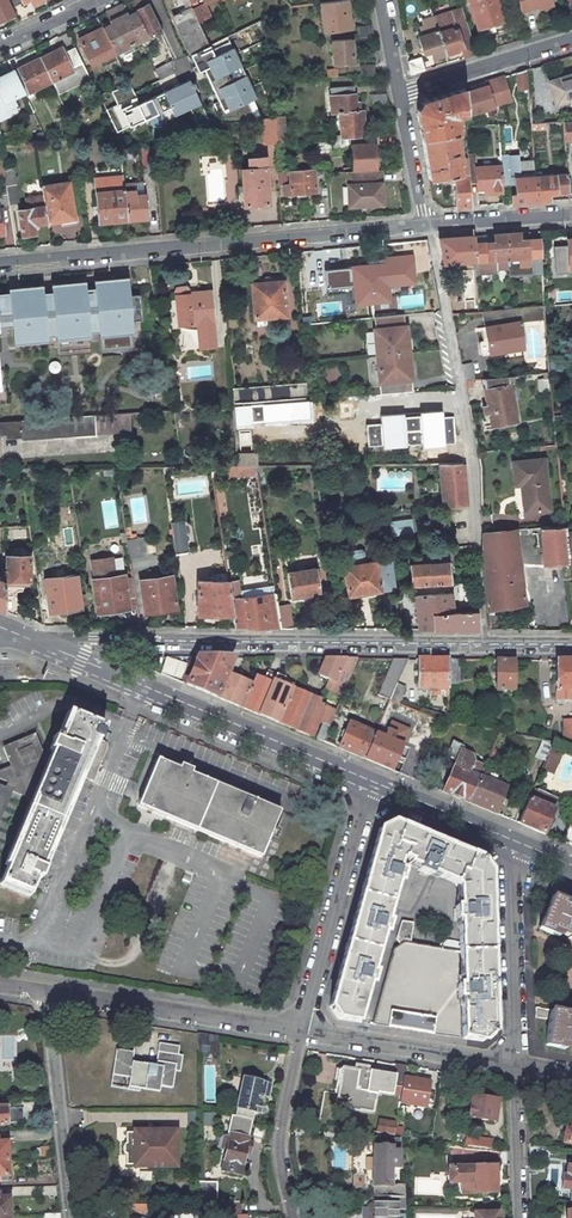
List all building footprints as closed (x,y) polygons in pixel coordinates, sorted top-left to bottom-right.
[(14,14),(11,7),(8,0),(0,0),(0,20),(14,14)] [(136,9),(136,10),(149,37),(161,31),(147,4),(145,5),(142,0),(138,0),(133,3),(136,9)] [(192,8),(191,7),(188,0),(181,0),(186,9),(172,16),(190,54),(209,45),(192,8)] [(191,7),(192,8),(199,5),(197,0),(188,0),(191,7)] [(271,0),(282,10),(291,6),(285,0),(272,0),(271,0)] [(320,2),(324,31),(350,28),(346,0),(339,0),(329,1),(320,2)] [(480,38),(506,30),(498,0),(469,0),(480,38)] [(522,10),(548,3),(547,0),(519,0),(522,10)] [(149,37),(136,10),(128,14),(127,12),(118,17),(134,50),(151,41),(149,37)] [(460,41),(457,29),(456,29),(467,26),(463,12),(452,15),(451,12),(434,17),(438,30),(438,32),(445,54),(457,50),(456,48),(462,46),(460,41)] [(445,54),(438,32),(438,30),(434,17),(433,16),(422,19),(423,25),(419,26),(421,35),(418,36),(423,53),(430,50),(433,58),(445,54)] [(102,27),(116,58),(132,50),(134,50),(118,17),(109,21),(110,23),(102,27)] [(371,25),(357,27),(359,38),(374,37),(371,25)] [(476,54),(471,37),(467,26),(456,29),(457,29),(460,41),(462,46),(465,57),(476,54)] [(102,27),(78,39),(90,65),(101,59),(104,65),(117,60),(116,58),(102,27)] [(224,122),(257,119),(248,100),(256,96),(228,36),(209,45),(190,54),(198,71),(204,68),(219,100),(214,102),(224,122)] [(351,38),(331,40),(333,64),(353,62),(351,38)] [(40,57),(52,81),(58,93),(89,78),(75,47),(63,52),(61,47),(40,57)] [(40,57),(18,68),(18,69),(29,92),(52,81),(40,57)] [(410,74),(425,70),(421,57),(408,61),(410,74)] [(174,60),(156,69),(161,79),(173,73),(175,72),(174,60)] [(360,64),(360,74),(375,73),(375,64),(360,64)] [(29,92),(18,69),(14,72),(23,92),(25,94),(29,92)] [(526,69),(516,72),(517,89),(527,88),(526,69)] [(8,106),(5,100),(12,97),(23,92),(14,72),(13,70),(0,77),(0,110),(8,106)] [(548,82),(555,104),(564,101),(571,99),(571,74),(548,82)] [(463,93),(464,114),(471,114),(493,107),(493,105),(510,100),(503,76),(485,82),(486,86),(463,93)] [(106,109),(116,132),(170,106),(174,114),(200,102),(189,80),(139,103),(130,84),(111,90),(118,103),(106,109)] [(354,86),(330,87),(331,113),(339,112),(341,134),(334,135),(334,139),(352,137),(364,136),(362,111),(359,111),(358,107),(355,107),(354,86)] [(425,100),(417,113),(421,138),(428,178),(455,174),(458,173),(455,160),(458,160),(458,159),(453,132),(456,132),(454,122),(457,120),(456,115),(462,114),(464,114),(463,93),(463,88),(425,100)] [(386,93),(371,94),(373,104),(388,103),(386,93)] [(10,115),(8,110),(17,106),(12,97),(5,100),(8,106),(0,110),(0,120),(10,115)] [(276,142),(274,118),(262,119),(263,145),(276,143),(276,142)] [(562,122),(565,155),(571,155),(571,121),(562,122)] [(352,145),(352,146),(353,171),(364,171),(377,170),(375,144),(353,145),(352,145)] [(154,147),(142,147),(143,166),(156,165),(154,147)] [(476,153),(467,154),(467,159),(469,183),(477,183),(477,189),(489,188),(490,192),(502,192),(502,182),(501,166),(476,167),(476,153)] [(249,168),(241,169),(245,205),(269,203),(265,157),(248,158),(249,168)] [(535,177),(534,169),(533,162),(519,163),(518,158),(500,159),(501,166),(502,182),(514,181),(515,194),(511,194),(512,203),(537,201),(535,177)] [(467,159),(458,159),(458,160),(455,160),(458,173),(455,174),(457,207),(471,206),(469,183),(467,159)] [(3,167),(5,176),(5,177),(6,187),(9,204),(19,203),(13,166),(3,167)] [(283,195),(316,192),(314,168),(289,171),(290,184),(282,185),(283,195)] [(353,171),(346,171),(346,184),(349,210),(357,209),(383,207),(380,170),(377,170),(364,171),(353,171)] [(549,193),(556,192),(568,191),(568,187),(567,174),(555,175),(535,177),(537,201),(549,200),(549,193)] [(98,222),(126,220),(124,196),(123,184),(122,175),(94,179),(98,222)] [(68,182),(42,186),(43,192),(45,205),(47,222),(74,218),(68,182)] [(146,218),(144,195),(134,195),(134,183),(123,184),(124,196),(126,220),(146,218)] [(0,188),(0,203),(0,206),(9,204),(6,187),(0,188)] [(45,205),(19,210),(22,235),(35,233),(33,224),(47,222),(45,205)] [(519,232),(506,233),(507,252),(508,258),(508,268),(509,276),(542,274),(540,239),(519,240),(519,232)] [(493,234),(474,236),(474,243),(475,258),(476,273),(495,272),(495,269),(497,269),(497,259),(508,258),(507,252),(506,233),(493,234)] [(474,236),(439,238),(443,263),(475,258),(474,243),(474,236)] [(567,239),(567,245),(553,246),(556,274),(571,273),(571,239),(567,239)] [(384,257),(359,260),(360,264),(350,265),(351,267),(324,270),(326,288),(353,285),(355,303),(389,300),(387,286),(415,283),(412,253),(384,256),(384,257)] [(497,269),(508,268),(508,258),(497,259),(497,269)] [(46,335),(99,330),(101,351),(134,348),(127,277),(94,280),(95,290),(85,291),(84,281),(52,284),(52,291),(42,292),(41,285),(19,287),(20,290),(0,292),(0,326),(12,325),(13,338),(14,343),(46,340),(46,335)] [(283,280),(251,283),(254,319),(286,316),(283,280)] [(179,286),(174,291),(178,326),(212,323),(210,290),(188,292),(188,288),(185,286),(179,286)] [(461,301),(462,312),(477,310),(476,300),(461,301)] [(511,308),(483,310),(485,326),(481,327),(483,341),(481,341),(480,342),(481,353),(483,354),(523,348),(521,334),(524,333),(523,322),(545,319),(544,305),(511,308)] [(404,314),(374,317),(375,329),(374,329),(376,356),(409,352),(406,326),(405,326),(404,314)] [(380,394),(413,392),(409,352),(376,356),(380,394)] [(462,363),(465,380),(474,380),(471,362),(462,363)] [(550,373),(543,373),(544,380),(541,383),(541,391),(551,390),(550,373)] [(523,375),(483,379),(488,405),(483,406),(487,426),(516,421),(509,381),(524,379),(523,375)] [(306,383),(232,388),(233,406),(308,400),(306,383)] [(308,400),(233,406),(235,426),(310,421),(308,400)] [(381,422),(366,423),(368,448),(454,443),(453,417),(441,418),(441,410),(418,412),(419,415),(404,416),(404,413),(380,414),(381,422)] [(0,422),(0,434),(10,434),(10,437),(21,437),(21,441),(96,435),(96,433),(131,430),(130,413),(108,414),(8,421),(0,422)] [(549,509),(544,459),(513,462),(515,486),(521,485),(524,511),(549,509)] [(448,463),(440,464),(444,507),(446,507),(467,506),(464,463),(448,463)] [(237,466),(211,467),(213,477),(257,476),(256,466),(237,466)] [(20,468),(22,476),(30,475),(29,468),(20,468)] [(411,520),(390,523),(392,536),(413,534),(411,520)] [(183,521),(171,523),(176,554),(187,552),(183,521)] [(539,527),(535,527),(537,544),(536,544),(536,554),(542,553),(543,563),(568,561),(565,532),(564,525),(539,527)] [(501,529),(483,531),(483,553),(487,610),(525,605),(516,528),(501,529)] [(143,538),(127,540),(129,558),(146,555),(143,538)] [(345,566),(343,566),(348,596),(393,588),(388,554),(383,554),(384,560),(375,561),(365,562),(364,554),(361,552),(346,554),(344,557),(345,566)] [(29,555),(6,555),(6,580),(7,580),(7,584),(3,584),(3,608),(16,613),(16,594),(16,592),(17,591),(20,591),(20,588),(29,588),(28,580),(29,580),(29,555)] [(89,559),(92,579),(117,575),(113,555),(89,559)] [(449,562),(411,565),(414,585),(441,584),(440,583),(451,582),(449,562)] [(315,568),(287,572),(291,597),(319,593),(315,568)] [(153,578),(139,580),(144,612),(177,608),(172,575),(162,576),(161,572),(152,573),(153,578)] [(77,574),(44,578),(47,598),(40,599),(42,616),(51,615),(50,611),(89,606),(87,593),(80,595),(77,574)] [(117,575),(92,579),(97,612),(127,607),(129,607),(128,598),(127,587),(129,586),(133,586),(132,577),(129,577),(125,578),(125,574),(117,575)] [(238,580),(228,581),(233,614),(235,627),(280,628),(277,606),(275,593),(240,597),(238,580)] [(228,581),(197,581),(197,614),(233,614),(228,581)] [(135,598),(133,586),(129,586),(127,587),(128,598),(129,607),(136,606),(135,598)] [(451,593),(415,596),(418,629),(432,629),(432,613),(453,612),(451,593)] [(289,604),(277,606),(280,628),(292,628),(289,604)] [(432,629),(461,629),(479,629),(477,611),(464,612),(453,612),(432,613),(432,629)] [(217,697),(227,672),(227,670),(233,657),(197,656),(186,684),(217,697)] [(341,658),(325,658),(318,674),(330,679),(327,688),(343,694),(357,658),(341,658)] [(407,659),(393,658),(377,694),(390,699),(396,683),(407,659)] [(448,659),(418,659),(418,687),(430,687),(430,695),(448,695),(448,683),(448,659)] [(459,659),(448,659),(448,683),(459,683),(459,659)] [(514,659),(496,659),(496,690),(514,690),(514,659)] [(556,660),(556,699),(571,699),(571,660),(556,660)] [(217,697),(234,704),(242,708),(253,683),(236,676),(236,674),(227,670),(227,672),(217,697)] [(242,708),(293,729),(302,706),(304,702),(308,694),(308,692),(302,690),(301,692),(283,685),(286,677),(277,674),(275,677),(266,674),(264,679),(255,676),(253,683),(242,708)] [(406,687),(396,683),(390,699),(399,703),(406,687)] [(302,706),(293,729),(310,736),(311,736),(317,721),(322,723),(322,724),(329,727),(333,719),(336,710),(318,703),(319,699),(311,695),(312,694),(308,692),(308,694),(304,702),(302,706)] [(35,733),(4,746),(11,765),(10,766),(16,779),(19,778),(21,781),(23,786),(27,797),(29,797),(6,852),(6,854),(6,856),(7,857),(3,865),(6,866),(0,882),(0,886),(28,898),(36,878),(39,880),(87,766),(97,770),(104,753),(106,750),(106,746),(105,744),(103,742),(98,741),(104,727),(67,712),(57,737),(54,736),(49,750),(43,752),(35,733)] [(571,718),(562,718),(561,742),(571,744),(571,736),(571,718)] [(339,748),(364,759),(375,733),(350,722),(346,732),(343,730),(339,738),(343,740),(339,748)] [(322,724),(316,738),(323,741),(329,727),(322,724)] [(385,736),(375,733),(364,759),(392,770),(403,744),(398,742),(402,733),(389,727),(385,736)] [(469,802),(480,776),(483,770),(485,764),(475,760),(472,754),(465,751),(465,749),(464,746),(462,745),(462,744),(452,740),(449,746),(448,748),(448,751),(448,752),(449,755),(450,756),(452,758),(453,759),(455,760),(442,791),(469,802)] [(553,741),(543,740),(536,755),(545,759),(549,750),(553,741)] [(549,750),(545,759),(541,768),(552,773),(559,754),(549,750)] [(179,767),(157,758),(137,805),(164,817),(221,840),(261,857),(280,810),(191,773),(193,769),(180,764),(179,767)] [(12,790),(27,797),(23,786),(21,781),(19,778),(16,779),(10,766),(0,770),(0,778),(7,781),(5,786),(0,784),(0,820),(12,790)] [(499,776),(483,770),(480,776),(469,802),(495,813),(506,787),(496,783),(499,776)] [(533,788),(529,798),(519,823),(543,833),(558,799),(542,792),(533,788)] [(441,939),(440,948),(410,943),(413,924),(401,921),(396,939),(400,945),(393,949),(373,1024),(483,1041),(494,1031),(491,951),(489,871),(480,858),(426,836),(393,822),(379,829),(363,888),(346,947),(330,1006),(338,1019),(358,1022),(369,983),(372,984),(375,972),(372,971),(383,932),(386,933),(389,921),(386,920),(397,881),(400,882),(404,870),(398,868),(400,860),(405,858),(410,860),(409,863),(418,867),(417,870),(429,875),(430,872),(454,882),(458,887),(458,906),(455,906),(456,919),(459,919),(459,942),(441,939)] [(564,842),(571,845),(571,822),(564,842)] [(571,940),(571,907),(571,905),(571,904),(571,902),(565,900),(552,895),(538,928),(551,933),(553,929),(568,936),(568,938),(571,940)] [(549,1019),(550,1009),(535,1007),(535,1017),(549,1019)] [(549,1019),(545,1045),(558,1047),(559,1043),(571,1045),(571,1017),(571,1016),(571,1014),(571,1013),(569,1012),(550,1009),(549,1019)] [(133,1052),(116,1049),(112,1075),(129,1077),(127,1090),(139,1091),(140,1086),(159,1089),(159,1086),(172,1088),(174,1071),(180,1072),(182,1055),(157,1052),(155,1066),(141,1063),(141,1066),(131,1064),(133,1052)] [(373,1111),(377,1091),(391,1093),(393,1084),(402,1085),(403,1077),(405,1065),(395,1064),(393,1075),(371,1071),(365,1071),(366,1066),(366,1065),(355,1064),(354,1069),(342,1067),(342,1068),(341,1068),(339,1070),(338,1078),(339,1080),(340,1080),(337,1098),(348,1099),(347,1108),(359,1110),(360,1109),(373,1111)] [(451,1072),(441,1071),(439,1088),(448,1089),(451,1072)] [(430,1081),(403,1077),(402,1085),(400,1102),(426,1106),(430,1081)] [(270,1084),(243,1078),(235,1116),(252,1119),(253,1119),(256,1102),(261,1103),(263,1095),(268,1096),(270,1084)] [(473,1103),(470,1102),(468,1116),(494,1121),(498,1099),(474,1095),(473,1103)] [(6,1124),(6,1123),(23,1121),(23,1108),(6,1108),(6,1107),(0,1107),(0,1124),(6,1124)] [(230,1133),(224,1160),(222,1170),(243,1176),(246,1165),(243,1164),(245,1151),(248,1141),(248,1137),(252,1119),(235,1116),(231,1115),(227,1132),(230,1133)] [(397,1123),(379,1120),(377,1132),(395,1135),(395,1134),(397,1123)] [(564,1131),(563,1136),(565,1138),(565,1141),(571,1142),(571,1126),(571,1128),(567,1128),(566,1130),(564,1131)] [(134,1166),(177,1166),(177,1130),(154,1130),(147,1131),(134,1131),(134,1132),(126,1132),(126,1143),(125,1143),(125,1144),(124,1144),(124,1145),(124,1152),(124,1153),(125,1153),(125,1154),(126,1154),(126,1165),(134,1164),(134,1166)] [(466,1144),(474,1146),(479,1146),(480,1139),(467,1137),(466,1144)] [(374,1157),(374,1171),(374,1196),(388,1196),(405,1196),(404,1184),(391,1184),(391,1168),(399,1168),(399,1158),(399,1151),(399,1139),(375,1139),(375,1157),(374,1157)] [(491,1140),(480,1139),(479,1146),(490,1148),(491,1140)] [(548,1147),(528,1144),(529,1156),(548,1156),(548,1147)] [(0,1159),(0,1181),(8,1180),(8,1159),(0,1159)] [(496,1165),(449,1166),(449,1182),(462,1182),(462,1193),(493,1192),(492,1180),(496,1180),(496,1165)] [(563,1175),(562,1188),(571,1188),(571,1165),(567,1165),(567,1175),(563,1175)] [(209,1182),(199,1182),(199,1198),(199,1201),(209,1201),(209,1182)] [(374,1217),(397,1217),(397,1204),(389,1203),(388,1196),(374,1196),(374,1217)] [(405,1204),(405,1196),(388,1196),(389,1203),(397,1204),(397,1217),(406,1217),(405,1204)] [(10,1215),(9,1197),(0,1197),(0,1215),(10,1215)] [(223,1215),(240,1215),(240,1204),(223,1204),(223,1215)] [(498,1211),(483,1212),(483,1209),(475,1209),(475,1217),(498,1217),(498,1211)]
